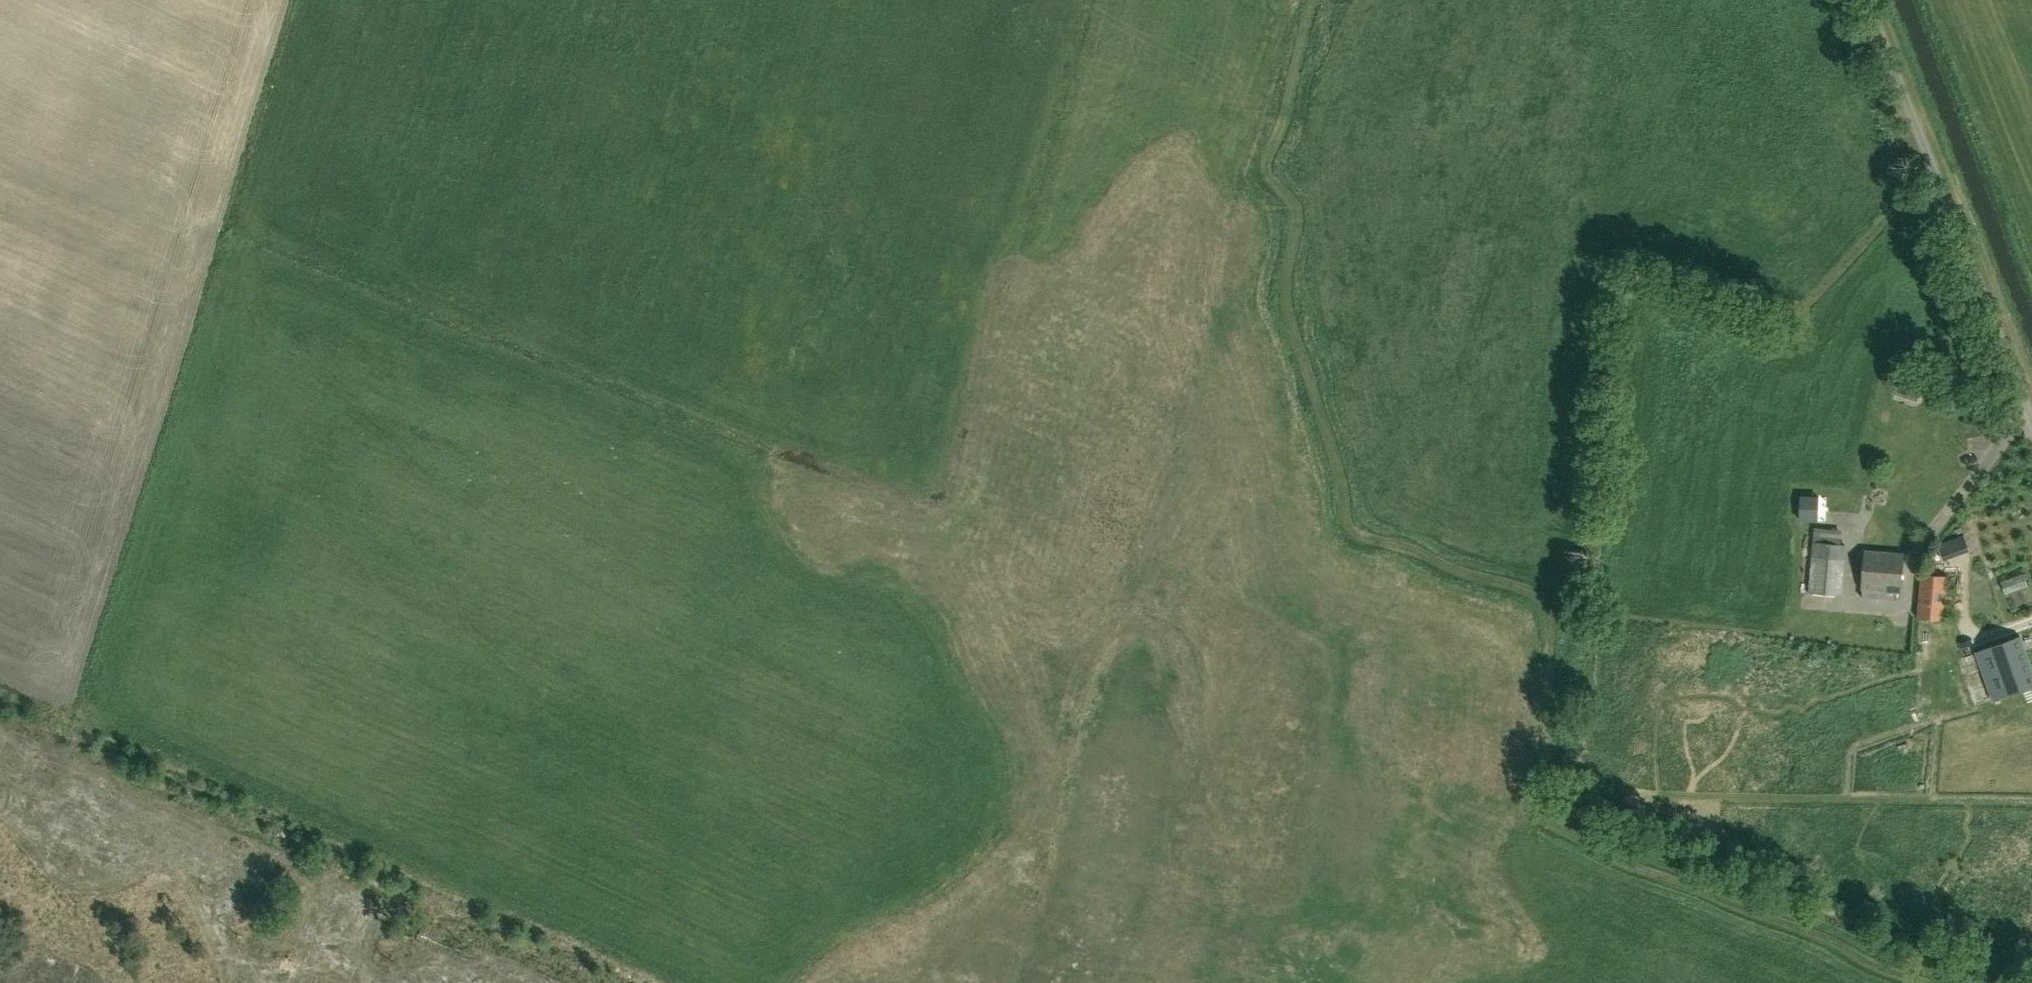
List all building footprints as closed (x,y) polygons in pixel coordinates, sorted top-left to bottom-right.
[(1903,370),(1900,379),(1896,391),(1902,393),(1917,398),(1918,398),(1923,386),(1925,377),(1903,370)] [(1846,545),(1841,543),(1814,541),(1809,591),(1842,595),(1846,545)] [(1904,555),(1866,551),(1862,597),(1896,600),(1896,591),(1900,592),(1904,555)] [(1945,620),(1949,576),(1922,574),(1919,618),(1945,620)] [(2021,637),(2021,636),(2015,638),(2009,640),(1976,652),(1976,653),(1993,700),(1993,701),(2031,687),(2031,668),(2021,637)]
